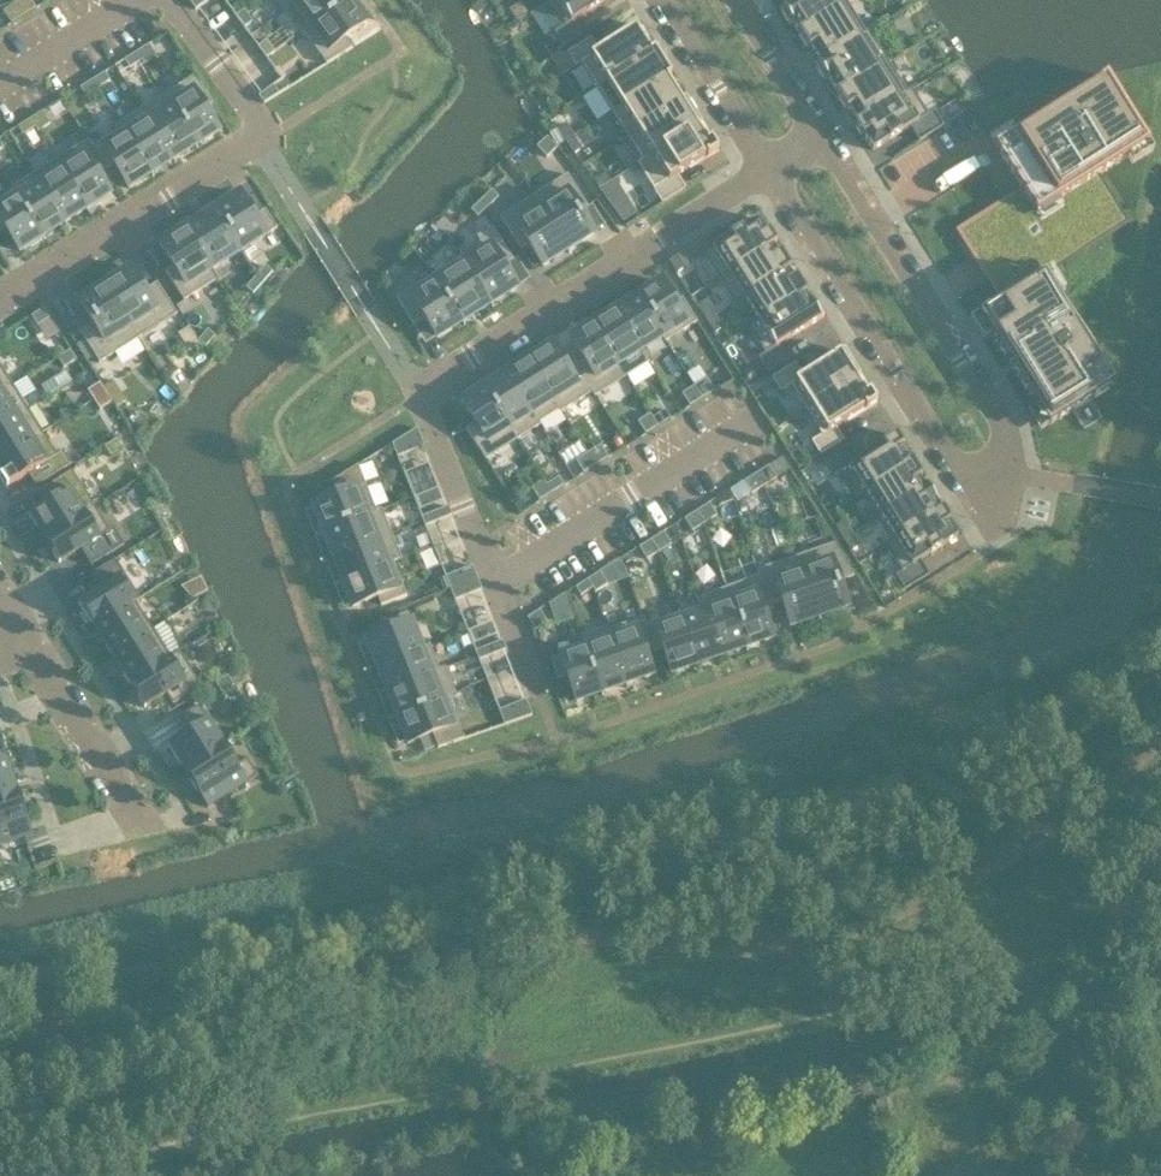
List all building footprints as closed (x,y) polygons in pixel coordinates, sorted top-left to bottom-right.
[(30,0),(22,0),(16,4),(23,16),(36,9),(30,0)] [(205,0),(188,0),(195,10),(207,2),(205,0)] [(302,0),(275,0),(285,13),(302,0)] [(346,0),(302,0),(285,13),(300,34),(302,32),(346,0)] [(367,22),(350,0),(346,0),(302,32),(326,65),(352,48),(345,38),(367,22)] [(549,1),(565,26),(579,18),(607,0),(549,0),(549,1)] [(779,10),(790,28),(793,26),(798,33),(797,33),(798,35),(853,0),(796,0),(779,10)] [(798,35),(808,50),(810,49),(819,62),(814,65),(815,67),(865,35),(865,33),(847,5),(855,0),(853,0),(798,35)] [(519,3),(510,9),(516,19),(525,13),(519,3)] [(23,16),(16,4),(4,12),(11,24),(23,16)] [(252,22),(244,11),(235,17),(244,28),(252,22)] [(565,26),(554,33),(563,47),(588,32),(579,18),(565,26)] [(599,51),(580,63),(581,64),(596,89),(655,52),(639,26),(599,51)] [(865,35),(815,67),(825,83),(828,81),(836,94),(836,96),(888,63),(869,32),(868,31),(865,33),(865,35)] [(591,38),(567,53),(576,67),(581,64),(580,63),(599,51),(591,38)] [(275,52),(266,41),(257,47),(266,59),(275,52)] [(156,57),(149,45),(137,53),(142,61),(144,65),(156,57)] [(655,52),(596,89),(612,113),(666,79),(667,80),(671,78),(665,67),(655,52)] [(142,61),(137,53),(124,61),(129,69),(142,61)] [(888,63),(836,96),(846,112),(849,110),(857,123),(858,124),(907,93),(907,92),(888,63)] [(110,81),(105,73),(92,81),(98,89),(110,81)] [(212,105),(195,76),(164,96),(196,147),(219,133),(204,110),(212,105)] [(958,232),(958,233),(963,241),(987,279),(999,298),(1000,300),(982,311),(996,333),(992,336),(990,337),(1010,368),(1012,371),(1034,406),(1043,400),(1055,419),(1057,422),(1072,413),(1091,401),(1104,392),(1116,385),(1108,372),(1080,328),(1047,275),(1116,231),(1128,223),(1108,191),(1101,179),(1098,176),(1127,158),(1121,148),(1140,137),(1143,135),(1114,88),(1106,76),(1070,99),(1000,143),(1000,144),(1004,149),(997,153),(1021,191),(1007,200),(959,230),(958,231),(958,232)] [(666,79),(612,113),(627,138),(682,103),(681,102),(667,80),(666,79)] [(98,89),(92,81),(80,88),(85,97),(98,89)] [(264,104),(279,94),(274,86),(259,96),(264,104)] [(857,123),(854,125),(855,126),(862,138),(863,137),(872,151),(910,128),(928,116),(912,90),(912,89),(907,92),(907,93),(858,124),(857,123)] [(196,147),(164,96),(142,109),(174,161),(174,160),(179,157),(186,153),(195,147),(196,147)] [(682,103),(627,138),(642,161),(643,162),(701,126),(691,110),(685,100),(681,102),(682,103)] [(174,161),(142,109),(120,123),(123,128),(152,175),(152,174),(161,169),(168,164),(173,161),(174,161)] [(50,124),(42,112),(30,120),(35,128),(38,132),(50,124)] [(928,116),(910,128),(919,142),(943,126),(934,112),(928,116)] [(35,128),(30,120),(18,128),(23,136),(35,128)] [(566,125),(558,130),(565,142),(573,137),(566,125)] [(642,161),(637,164),(637,165),(653,191),(677,176),(706,158),(707,159),(718,152),(717,151),(701,126),(643,162),(642,161)] [(152,175),(123,128),(92,148),(104,167),(106,172),(115,166),(129,189),(135,185),(142,181),(151,175),(152,175)] [(573,137),(565,142),(573,155),(581,149),(573,137)] [(557,148),(547,138),(537,148),(547,158),(557,148)] [(96,173),(104,167),(92,148),(87,141),(56,161),(87,210),(88,209),(89,211),(101,204),(100,201),(104,198),(104,199),(110,195),(96,173)] [(87,210),(56,161),(34,175),(65,224),(66,223),(71,220),(77,216),(86,210),(87,210)] [(606,174),(593,181),(599,189),(611,182),(606,174)] [(65,224),(34,175),(12,189),(14,191),(43,237),(44,237),(52,231),(59,227),(64,224),(65,224)] [(587,207),(567,175),(534,196),(568,251),(569,250),(593,235),(579,212),(587,207)] [(677,176),(653,191),(662,204),(686,189),(677,176)] [(14,191),(0,200),(0,232),(6,229),(20,252),(26,248),(25,247),(29,245),(31,247),(44,240),(42,238),(43,237),(14,191)] [(488,208),(498,198),(492,191),(481,201),(488,208)] [(277,229),(265,210),(253,218),(238,194),(214,209),(213,210),(240,252),(277,229)] [(568,251),(534,196),(500,217),(520,249),(528,244),(543,267),(549,263),(556,258),(567,251),(568,251)] [(625,196),(610,205),(624,224),(637,216),(625,196)] [(478,218),(488,208),(481,201),(471,211),(478,218)] [(240,252),(213,210),(212,210),(209,212),(196,220),(185,227),(185,228),(211,270),(240,252)] [(758,219),(702,255),(718,280),(775,244),(768,233),(767,233),(758,219)] [(211,270),(185,228),(184,228),(159,244),(174,267),(166,272),(184,301),(218,280),(211,270)] [(517,289),(502,266),(513,260),(492,228),(477,238),(480,243),(460,255),(459,255),(461,258),(462,257),(491,305),(492,304),(503,297),(510,293),(517,289)] [(775,244),(718,280),(734,304),(734,306),(744,299),(743,298),(790,269),(780,253),(778,255),(773,247),(776,245),(775,244)] [(677,256),(669,262),(677,273),(685,268),(677,256)] [(491,305),(462,257),(461,258),(433,275),(463,323),(463,322),(467,320),(479,312),(491,305)] [(263,284),(272,273),(265,266),(256,277),(263,284)] [(144,292),(129,268),(104,284),(138,339),(177,315),(157,283),(144,292)] [(790,269),(743,298),(744,299),(758,322),(759,323),(805,293),(796,278),(793,279),(789,272),(791,270),(790,269)] [(463,323),(433,275),(396,299),(413,326),(425,318),(437,339),(462,323),(463,323)] [(253,294),(263,284),(256,277),(246,288),(253,294)] [(674,304),(660,281),(653,285),(646,290),(637,295),(637,296),(663,337),(666,342),(697,322),(682,299),(674,304)] [(138,339),(104,284),(103,285),(78,300),(93,323),(80,332),(99,363),(138,339)] [(758,322),(748,328),(749,329),(765,354),(765,355),(783,343),(824,317),(813,300),(810,302),(806,295),(806,294),(805,293),(759,323),(758,322)] [(663,337),(637,296),(636,296),(627,302),(620,306),(615,309),(615,310),(641,351),(663,337)] [(707,304),(699,309),(707,321),(715,316),(707,304)] [(50,319),(43,309),(31,317),(37,326),(50,319)] [(641,351),(615,310),(614,310),(609,313),(602,317),(593,323),(626,377),(648,363),(641,351)] [(715,316),(707,321),(714,334),(722,329),(715,316)] [(626,377),(593,323),(592,324),(583,329),(576,334),(570,338),(584,361),(576,365),(576,366),(593,392),(592,393),(594,397),(595,396),(626,377)] [(205,348),(215,337),(208,330),(200,339),(198,341),(205,348)] [(765,354),(759,358),(768,373),(792,357),(783,343),(765,355),(765,354)] [(593,392),(576,366),(576,365),(574,361),(573,362),(565,367),(551,344),(544,348),(537,352),(529,358),(528,358),(560,410),(559,410),(561,412),(562,412),(592,393),(593,392)] [(76,360),(70,351),(57,358),(64,368),(76,360)] [(803,376),(789,385),(790,387),(807,412),(860,378),(843,352),(803,376)] [(560,410),(528,358),(527,359),(526,357),(513,365),(515,367),(507,372),(506,372),(538,423),(539,423),(559,410),(560,410)] [(795,364),(771,379),(780,393),(790,387),(789,385),(803,376),(795,364)] [(13,386),(0,366),(0,395),(13,386)] [(538,423),(506,372),(505,373),(500,376),(493,380),(484,386),(517,440),(540,426),(540,425),(539,423),(538,423)] [(860,378),(807,412),(821,435),(822,436),(836,428),(864,410),(865,411),(876,404),(875,403),(860,378)] [(714,391),(706,379),(694,387),(702,399),(714,391)] [(114,381),(103,388),(106,393),(112,403),(116,408),(126,402),(114,381)] [(103,388),(100,383),(87,391),(94,401),(106,393),(103,388)] [(28,410),(13,386),(0,395),(0,427),(28,410)] [(517,440),(484,386),(483,387),(461,401),(475,423),(466,429),(485,460),(517,440)] [(702,399),(694,387),(682,394),(690,407),(702,399)] [(112,403),(106,393),(94,401),(100,410),(112,403)] [(42,433),(28,410),(0,427),(0,459),(42,433)] [(670,419),(665,411),(652,419),(658,427),(670,419)] [(658,427),(652,419),(650,414),(638,422),(645,434),(658,427)] [(821,435),(811,442),(820,456),(844,441),(836,428),(822,436),(821,435)] [(417,429),(392,444),(397,457),(398,457),(424,446),(417,429)] [(57,457),(42,433),(0,459),(0,478),(7,489),(28,475),(57,457)] [(857,460),(838,472),(839,473),(854,497),(864,491),(864,492),(911,462),(911,461),(910,462),(902,448),(903,447),(896,436),(857,460)] [(123,449),(117,440),(104,447),(111,457),(123,449)] [(608,458),(600,446),(588,453),(595,466),(608,458)] [(848,447),(824,462),(832,477),(839,473),(838,472),(857,460),(848,447)] [(57,457),(28,475),(36,487),(71,464),(64,453),(57,457)] [(595,466),(588,453),(575,461),(583,473),(595,466)] [(911,462),(864,492),(879,515),(880,516),(929,485),(929,484),(924,487),(919,479),(921,478),(911,462)] [(376,512),(358,466),(331,482),(337,496),(312,506),(323,533),(323,534),(376,512)] [(768,467),(756,474),(764,487),(776,479),(768,467)] [(72,471),(37,493),(45,505),(79,483),(72,471)] [(756,474),(744,482),(752,494),(764,487),(756,474)] [(564,486),(559,478),(546,485),(551,493),(564,486)] [(551,493),(546,485),(544,481),(532,489),(539,501),(551,493)] [(44,539),(94,507),(79,483),(45,505),(29,515),(44,539)] [(879,515),(875,518),(875,519),(890,543),(891,544),(943,511),(942,510),(941,510),(936,503),(940,501),(929,485),(880,516),(879,515)] [(716,516),(709,504),(697,512),(704,524),(716,516)] [(81,550),(110,531),(94,507),(44,539),(59,563),(81,550)] [(448,507),(435,512),(438,521),(452,516),(448,507)] [(391,534),(382,510),(381,509),(376,512),(323,534),(327,544),(330,552),(333,558),(391,534)] [(890,543),(885,546),(886,547),(901,572),(902,572),(920,561),(958,537),(949,523),(950,522),(943,511),(891,544),(890,543)] [(438,521),(435,512),(422,517),(421,517),(423,522),(425,526),(426,526),(438,521)] [(704,524),(697,512),(684,519),(692,532),(704,524)] [(160,532),(154,522),(142,530),(148,539),(160,532)] [(844,522),(836,527),(843,539),(851,534),(844,522)] [(110,531),(81,550),(91,566),(124,545),(114,529),(110,531)] [(166,541),(160,532),(148,539),(154,549),(166,541)] [(671,545),(663,533),(651,540),(659,553),(671,545)] [(401,560),(401,559),(391,534),(333,558),(335,564),(338,572),(342,581),(342,582),(393,562),(393,563),(401,560)] [(851,534),(843,539),(851,552),(859,546),(851,534)] [(659,553),(651,540),(639,548),(647,560),(659,553)] [(833,544),(798,557),(819,618),(820,617),(847,608),(839,582),(854,577),(833,544)] [(798,557),(758,570),(760,576),(771,606),(782,602),(791,627),(818,618),(819,618),(798,557)] [(116,560),(91,575),(100,589),(124,574),(116,560)] [(901,572),(895,576),(904,590),(929,575),(920,561),(902,572),(901,572)] [(407,596),(393,563),(393,562),(342,582),(343,583),(352,607),(377,597),(381,606),(407,596)] [(472,566),(459,572),(468,595),(482,590),(472,566)] [(468,595),(459,572),(446,577),(445,577),(450,589),(455,601),(455,600),(468,595)] [(600,573),(587,580),(593,589),(595,593),(607,585),(600,573)] [(94,627),(135,602),(139,599),(124,574),(100,589),(78,603),(94,627)] [(772,611),(771,606),(760,576),(726,588),(746,648),(747,648),(757,644),(765,642),(772,639),(769,630),(763,614),(772,611)] [(593,589),(587,580),(575,588),(581,596),(593,589)] [(746,648),(726,588),(701,597),(703,602),(722,656),(723,656),(728,654),(736,652),(746,648)] [(546,602),(556,623),(576,614),(566,593),(546,602)] [(152,630),(135,602),(94,627),(111,655),(152,630)] [(722,656),(703,602),(679,611),(679,614),(697,665),(698,665),(708,661),(716,659),(721,657),(722,656)] [(539,611),(527,618),(535,630),(547,623),(539,611)] [(422,649),(407,613),(387,621),(391,630),(366,640),(376,667),(377,668),(422,650),(422,649)] [(697,665),(679,614),(678,614),(646,625),(645,626),(652,647),(651,648),(653,652),(654,652),(663,649),(672,674),(679,671),(686,669),(686,668),(696,665),(697,665)] [(652,676),(643,650),(651,648),(652,647),(645,626),(646,625),(643,618),(642,618),(608,630),(607,630),(626,685),(627,684),(637,681),(645,678),(652,676)] [(626,685),(607,630),(608,630),(607,627),(606,628),(582,636),(581,637),(585,648),(586,647),(602,693),(612,689),(620,687),(626,685)] [(170,658),(152,630),(111,655),(129,684),(170,658)] [(502,641),(489,646),(492,655),(506,650),(502,641)] [(440,670),(430,647),(430,646),(422,649),(422,650),(377,668),(377,669),(381,679),(384,686),(386,692),(440,671),(440,670)] [(492,655),(489,646),(476,651),(475,652),(477,656),(479,661),(480,660),(492,655)] [(602,693),(586,647),(585,648),(551,659),(558,680),(567,677),(576,702),(583,700),(591,697),(601,693),(602,693)] [(202,687),(180,652),(170,658),(129,684),(145,708),(166,695),(173,705),(202,687)] [(455,693),(445,669),(445,668),(440,670),(440,671),(386,692),(389,698),(392,706),(396,716),(447,696),(447,697),(455,694),(455,693)] [(234,686),(228,676),(215,684),(221,693),(234,686)] [(464,739),(447,697),(447,696),(396,716),(396,717),(407,744),(419,739),(432,734),(437,747),(438,748),(464,739)] [(499,711),(505,725),(532,715),(526,700),(500,711),(499,711)] [(224,744),(200,705),(180,718),(189,732),(168,745),(183,770),(224,744)] [(432,734),(419,739),(425,752),(437,747),(432,734)] [(258,776),(247,759),(237,765),(224,744),(183,770),(207,808),(258,776)] [(7,760),(0,763),(0,798),(18,792),(7,760)] [(33,835),(18,792),(0,798),(0,846),(33,835)] [(886,1099),(876,1102),(881,1121),(891,1118),(886,1099)] [(778,1127),(776,1111),(765,1113),(767,1128),(778,1127)]
